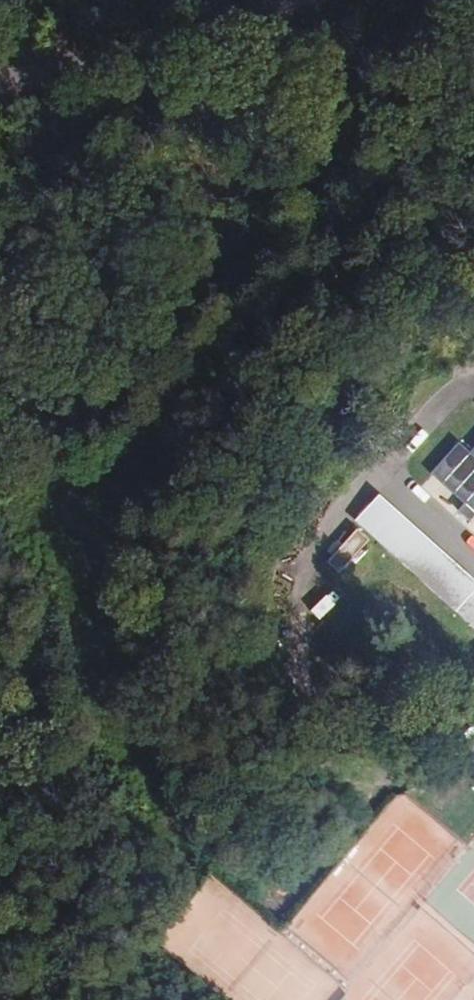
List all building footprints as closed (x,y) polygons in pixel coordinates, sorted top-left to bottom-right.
[(433,474),(473,511),(473,452),(473,451),(462,441),(433,474)] [(369,504),(346,530),(353,537),(326,568),(337,579),(364,550),(473,645),(473,597),(369,504)]
